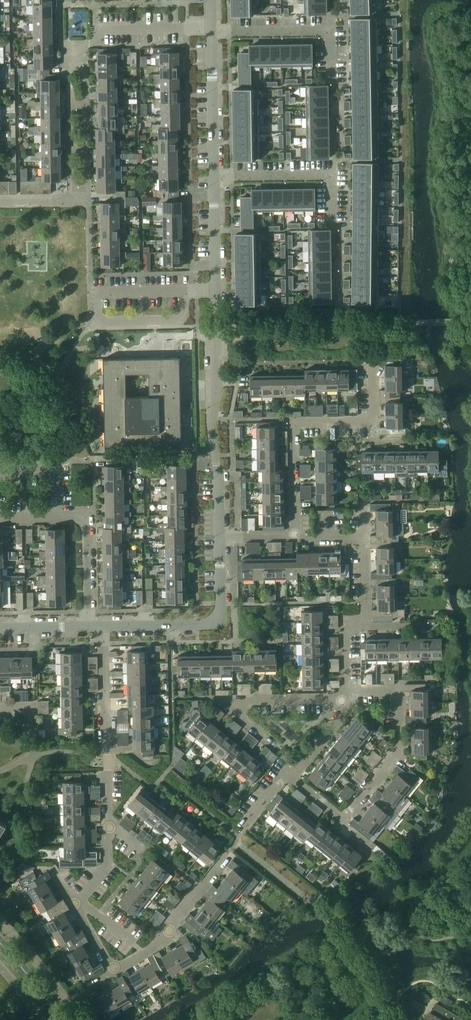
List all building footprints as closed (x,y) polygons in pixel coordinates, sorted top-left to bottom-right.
[(326,3),(305,3),(305,14),(326,14),(326,3)] [(376,3),(351,4),(352,13),(376,12),(376,3)] [(27,14),(27,18),(52,17),(52,10),(54,10),(54,5),(34,5),(34,14),(27,14)] [(256,6),(232,6),(232,15),(257,15),(256,6)] [(34,22),(34,30),(55,30),(55,25),(52,25),(52,17),(27,18),(27,22),(34,22)] [(376,18),(352,19),(352,28),(377,27),(376,18)] [(377,27),(352,28),(352,36),(377,36),(377,27)] [(27,39),(27,43),(53,42),(52,35),(55,35),(55,30),(34,30),(34,38),(27,39)] [(377,36),(352,36),(352,45),(377,44),(377,36)] [(34,47),(35,55),(55,55),(55,50),(53,50),(53,42),(27,43),(27,47),(34,47)] [(377,44),(352,45),(353,53),(377,53),(377,44)] [(260,45),(249,46),(250,53),(250,66),(251,66),(260,66),(260,45)] [(270,45),(260,45),(260,66),(271,66),(270,45)] [(281,45),(270,45),(271,66),(281,66),(281,45)] [(291,45),(281,45),(281,66),(291,66),(291,45)] [(301,45),(291,45),(291,66),(302,66),(301,45)] [(312,45),(301,45),(302,66),(312,66),(312,45)] [(154,65),(161,65),(182,65),(182,60),(179,60),(179,52),(172,52),(172,47),(154,48),(154,65)] [(96,62),(96,66),(117,66),(117,58),(124,58),(124,53),(98,53),(98,62),(96,62)] [(250,53),(239,53),(240,89),(251,89),(251,86),(251,66),(250,66),(250,53)] [(377,53),(353,53),(353,62),(377,62),(377,53)] [(28,63),(28,74),(41,74),(41,68),(53,68),(53,59),(55,59),(55,55),(35,55),(35,63),(28,63)] [(377,62),(353,62),(353,71),(377,70),(377,62)] [(154,74),(154,78),(179,77),(179,70),(182,70),(182,65),(161,65),(161,73),(154,74)] [(99,71),(99,79),(124,78),(124,74),(117,74),(117,66),(96,66),(96,71),(99,71)] [(377,70),(353,71),(353,79),(377,79),(377,70)] [(41,74),(28,74),(28,80),(34,80),(34,84),(37,84),(37,93),(41,93),(62,92),(62,88),(59,88),(59,80),(41,80),(41,74)] [(161,82),(161,90),(182,90),(182,85),(179,85),(179,77),(154,78),(154,82),(161,82)] [(96,86),(97,91),(117,91),(117,82),(124,82),(124,78),(99,79),(99,86),(96,86)] [(377,79),(353,79),(353,88),(378,88),(377,79)] [(313,86),(306,86),(307,96),(327,96),(327,85),(313,86)] [(378,88),(353,88),(353,97),(378,96),(378,88)] [(239,89),(233,89),(234,98),(258,98),(258,89),(251,89),(240,89),(239,89)] [(154,98),(154,103),(180,102),(180,94),(182,94),(182,90),(161,90),(161,98),(154,98)] [(99,96),(99,103),(124,103),(124,99),(117,99),(117,91),(97,91),(97,96),(99,96)] [(35,100),(28,100),(28,105),(35,105),(60,105),(60,97),(62,97),(62,92),(41,93),(41,101),(35,101),(35,100)] [(327,96),(307,96),(307,107),(328,106),(327,96)] [(378,96),(353,97),(353,100),(353,105),(378,105),(378,96)] [(258,98),(234,98),(234,107),(258,107),(258,98)] [(161,107),(162,115),(183,115),(182,110),(180,110),(180,102),(154,103),(154,107),(161,107)] [(97,111),(97,116),(118,116),(117,107),(124,107),(124,103),(99,103),(99,111),(97,111)] [(42,109),(42,118),(62,117),(62,112),(60,112),(60,105),(35,105),(35,109),(42,109)] [(378,105),(353,105),(354,114),(378,114),(378,105)] [(328,106),(307,107),(307,117),(328,116),(328,106)] [(258,107),(234,107),(234,116),(258,115),(258,107)] [(378,114),(354,114),(354,123),(378,122),(378,114)] [(152,124),(152,128),(177,128),(180,128),(180,120),(183,120),(183,115),(162,115),(162,123),(152,124)] [(258,115),(234,116),(234,125),(258,124),(258,115)] [(99,121),(99,128),(99,129),(125,128),(125,124),(118,124),(118,116),(97,116),(97,121),(99,121)] [(328,116),(307,117),(307,127),(328,127),(328,116)] [(42,125),(30,126),(30,130),(60,130),(60,122),(62,122),(62,117),(42,118),(42,125)] [(378,122),(354,123),(354,131),(378,131),(378,122)] [(258,124),(234,125),(234,133),(259,133),(258,124)] [(328,127),(307,127),(307,137),(328,137),(328,127)] [(94,142),(97,142),(97,141),(115,141),(115,133),(125,132),(125,128),(99,129),(99,128),(96,128),(97,136),(94,136),(94,141),(94,142)] [(159,132),(159,140),(177,140),(180,140),(180,139),(180,135),(177,135),(177,128),(152,128),(152,132),(159,132)] [(30,130),(27,130),(27,134),(35,134),(42,134),(42,143),(63,142),(63,138),(60,138),(60,130),(30,130)] [(378,131),(354,131),(354,140),(379,139),(378,131)] [(259,133),(234,133),(234,142),(259,141),(259,133)] [(328,137),(307,137),(307,148),(328,147),(328,137)] [(379,139),(354,140),(354,149),(379,148),(379,139)] [(159,144),(159,152),(178,152),(181,152),(180,152),(180,147),(177,147),(177,140),(159,140),(152,140),(152,144),(159,144)] [(94,154),(97,154),(115,153),(115,145),(122,145),(122,141),(115,141),(97,141),(97,142),(97,149),(95,149),(95,153),(94,153),(94,154)] [(259,141),(234,142),(234,151),(259,150),(259,141)] [(35,151),(35,155),(61,155),(60,147),(63,147),(63,142),(42,143),(42,150),(35,151)] [(328,147),(307,148),(308,158),(329,158),(328,147)] [(379,148),(354,149),(354,158),(379,157),(379,148)] [(259,150),(234,151),(235,160),(259,159),(259,150)] [(159,157),(160,165),(178,165),(181,165),(181,164),(180,164),(180,160),(178,160),(178,152),(159,152),(152,152),(152,157),(159,157)] [(95,166),(94,166),(97,166),(115,166),(115,157),(122,157),(122,158),(137,158),(137,153),(136,153),(115,153),(97,154),(97,161),(95,161),(95,166)] [(42,159),(42,168),(63,167),(63,162),(61,162),(61,155),(35,155),(35,159),(42,159)] [(379,163),(354,163),(354,172),(379,172),(379,163)] [(95,179),(97,179),(97,178),(116,178),(115,170),(123,170),(123,165),(115,166),(97,166),(97,174),(95,174),(95,178),(94,178),(95,179)] [(160,169),(160,177),(178,177),(181,177),(180,177),(180,172),(178,172),(178,165),(160,165),(152,165),(152,169),(160,169)] [(36,176),(36,180),(39,180),(43,180),(43,181),(45,181),(51,180),(61,180),(61,172),(63,172),(63,167),(42,168),(43,176),(36,176)] [(379,172),(354,172),(354,180),(379,181),(379,172)] [(156,190),(156,196),(169,196),(169,190),(178,190),(178,189),(181,189),(181,185),(178,185),(178,177),(160,177),(153,177),(153,181),(160,181),(160,190),(156,190)] [(113,191),(113,197),(126,197),(126,190),(116,190),(116,182),(123,182),(123,178),(116,178),(97,178),(97,179),(97,186),(95,186),(95,190),(95,191),(98,191),(113,191)] [(379,181),(354,180),(354,189),(379,189),(379,181)] [(283,189),(273,190),(273,210),(284,210),(283,189)] [(294,189),(283,189),(284,210),(294,210),(294,189)] [(304,189),(294,189),(294,210),(304,210),(304,189)] [(314,189),(304,189),(304,210),(315,210),(314,189)] [(379,189),(354,189),(354,198),(379,198),(379,189)] [(263,190),(252,190),(252,197),(253,197),(253,211),(254,211),(263,211),(263,190)] [(273,190),(263,190),(263,211),(273,210),(273,190)] [(156,196),(143,196),(143,204),(156,203),(156,206),(157,206),(157,215),(163,214),(163,215),(182,214),(182,215),(184,215),(184,214),(184,209),(182,209),(181,201),(169,202),(169,196),(156,196)] [(98,216),(101,216),(119,215),(119,207),(126,207),(126,205),(139,205),(139,201),(137,197),(126,197),(113,197),(113,203),(101,203),(101,211),(98,211),(98,215),(98,216)] [(252,197),(241,197),(242,234),(254,233),(254,231),(254,211),(253,211),(253,197),(252,197)] [(379,198),(354,198),(354,206),(378,207),(379,198)] [(378,207),(354,206),(354,215),(378,215),(378,207)] [(157,215),(153,215),(153,219),(163,219),(163,227),(182,227),(185,227),(185,226),(184,226),(184,222),(182,222),(182,215),(182,214),(163,215),(163,214),(157,215)] [(98,228),(101,228),(119,228),(119,227),(119,220),(126,220),(126,215),(119,215),(101,216),(101,223),(98,223),(98,228)] [(354,215),(354,224),(378,224),(378,215),(354,215)] [(354,224),(354,232),(378,233),(378,224),(354,224)] [(98,241),(101,241),(101,240),(120,240),(120,232),(127,232),(127,227),(119,227),(119,228),(101,228),(101,236),(99,236),(99,240),(98,240),(98,241)] [(163,231),(164,239),(182,239),(185,239),(184,239),(184,234),(182,234),(182,227),(163,227),(156,227),(156,231),(163,231)] [(315,230),(309,230),(309,240),(330,240),(330,230),(315,230)] [(354,232),(354,241),(378,241),(378,233),(354,232)] [(241,234),(236,234),(236,243),(261,242),(260,233),(254,233),(242,234),(241,234)] [(164,244),(164,252),(182,252),(185,252),(185,251),(184,251),(184,247),(182,247),(182,239),(164,239),(157,239),(157,244),(164,244)] [(98,253),(101,253),(120,253),(120,244),(127,244),(127,240),(120,240),(101,240),(101,241),(101,248),(99,248),(99,253),(98,253)] [(330,240),(309,240),(309,251),(330,250),(330,240)] [(354,241),(354,250),(378,250),(378,241),(354,241)] [(261,242),(236,243),(236,251),(261,251),(261,242)] [(330,250),(309,251),(309,261),(330,261),(330,250)] [(354,250),(354,258),(378,259),(378,250),(354,250)] [(261,251),(236,251),(236,260),(261,260),(261,251)] [(99,265),(98,265),(98,266),(102,265),(102,266),(102,272),(112,272),(112,266),(120,265),(120,257),(127,257),(127,252),(120,253),(101,253),(102,261),(99,261),(99,265)] [(164,252),(157,252),(157,256),(164,256),(164,265),(182,264),(185,264),(185,259),(182,259),(182,252),(164,252)] [(354,258),(353,267),(378,267),(378,259),(354,258)] [(261,260),(236,260),(236,269),(261,268),(261,260)] [(330,261),(309,261),(310,271),(330,271),(330,261)] [(353,267),(353,276),(378,276),(378,267),(353,267)] [(261,268),(236,269),(237,277),(261,277),(261,268)] [(330,271),(310,271),(310,282),(331,281),(330,271)] [(353,276),(353,284),(378,284),(378,276),(353,276)] [(261,277),(237,277),(237,286),(261,286),(261,277)] [(331,281),(310,282),(310,292),(331,292),(331,281)] [(353,284),(353,293),(378,293),(378,284),(353,284)] [(261,286),(237,286),(237,295),(261,294),(261,286)] [(331,292),(310,292),(310,303),(331,302),(331,292)] [(353,293),(353,302),(377,302),(378,293),(353,293)] [(261,294),(237,295),(237,304),(262,303),(261,294)] [(103,358),(105,445),(182,444),(180,357),(103,358)] [(385,366),(385,378),(405,377),(405,364),(400,365),(400,358),(379,358),(379,366),(385,366)] [(327,369),(316,370),(316,390),(327,390),(327,369)] [(338,369),(327,369),(327,390),(338,390),(338,369)] [(357,369),(338,369),(338,390),(358,389),(357,369)] [(305,370),(305,375),(305,390),(306,390),(316,390),(316,370),(305,370)] [(262,396),(261,375),(250,375),(251,396),(262,396)] [(272,375),(261,375),(262,396),(273,396),(272,375)] [(283,375),(272,375),(273,396),(284,395),(283,375)] [(294,375),(283,375),(284,395),(294,395),(294,375)] [(305,375),(294,375),(294,395),(306,395),(306,390),(305,390),(305,375)] [(380,390),(380,396),(400,396),(400,390),(405,390),(405,377),(385,378),(386,390),(380,390)] [(386,403),(386,415),(406,414),(405,402),(400,402),(400,396),(380,396),(380,403),(386,403)] [(338,404),(327,404),(328,414),(332,414),(332,416),(338,416),(338,405),(338,404)] [(406,414),(386,415),(386,427),(380,427),(380,434),(411,434),(411,432),(410,430),(408,428),(406,427),(406,414)] [(257,422),(257,438),(278,437),(278,426),(274,426),(273,422),(257,422)] [(257,438),(257,448),(278,448),(278,444),(283,444),(288,444),(288,437),(283,437),(278,437),(257,438)] [(257,448),(258,459),(278,459),(278,448),(257,448)] [(316,448),(316,459),(336,459),(336,448),(316,448)] [(420,450),(417,450),(417,471),(428,470),(428,450),(427,450),(427,448),(420,448),(420,450)] [(406,471),(417,471),(417,450),(406,451),(406,471)] [(439,450),(428,450),(428,470),(432,470),(432,475),(439,475),(439,470),(446,470),(446,459),(439,460),(439,450)] [(357,472),(374,471),(373,451),(362,451),(362,453),(357,453),(357,472)] [(374,471),(384,471),(384,451),(373,451),(374,471)] [(384,471),(395,471),(395,451),(384,451),(384,471)] [(406,471),(406,451),(395,451),(395,471),(395,476),(406,476),(406,471)] [(258,470),(263,470),(278,470),(278,459),(258,459),(258,470)] [(316,459),(316,470),(336,470),(336,459),(316,459)] [(161,478),(168,478),(168,477),(186,477),(186,470),(188,470),(188,465),(189,465),(186,465),(186,464),(168,465),(168,473),(161,473),(161,478)] [(105,471),(105,478),(105,479),(124,478),(131,478),(131,474),(124,474),(123,466),(105,466),(102,466),(102,467),(103,467),(103,471),(105,471)] [(263,470),(263,481),(283,481),(283,470),(278,470),(263,470)] [(316,470),(316,481),(337,481),(336,470),(316,470)] [(161,490),(168,490),(186,489),(186,482),(189,482),(188,477),(189,477),(186,477),(168,477),(168,478),(168,486),(161,486),(161,490)] [(106,483),(106,491),(124,491),(131,491),(131,486),(124,486),(124,478),(105,479),(105,478),(102,478),(102,479),(103,479),(103,483),(106,483)] [(263,481),(263,492),(283,492),(283,481),(263,481)] [(316,481),(316,492),(337,492),(341,492),(341,481),(337,481),(316,481)] [(161,503),(168,503),(168,502),(187,502),(186,502),(186,494),(189,494),(189,490),(189,489),(186,489),(168,490),(168,498),(161,498),(161,503)] [(106,496),(106,503),(106,504),(124,503),(131,503),(131,499),(124,499),(124,491),(106,491),(103,491),(103,496),(106,496)] [(263,492),(263,503),(284,503),(283,492),(263,492)] [(337,492),(316,492),(317,503),(337,503),(337,492)] [(162,515),(168,515),(187,514),(187,507),(189,507),(189,502),(186,502),(187,502),(168,502),(168,503),(168,511),(162,511),(162,515)] [(106,508),(106,516),(124,516),(131,516),(131,511),(124,511),(124,503),(106,504),(106,503),(103,503),(103,504),(103,508),(106,508)] [(263,503),(263,514),(284,513),(284,503),(263,503)] [(370,503),(370,511),(376,511),(377,522),(396,522),(401,522),(401,509),(391,509),(391,503),(370,503)] [(284,513),(263,514),(264,525),(284,525),(284,513)] [(159,523),(159,528),(184,527),(187,527),(187,519),(189,519),(189,515),(190,515),(190,514),(187,514),(168,515),(169,523),(159,523)] [(106,521),(106,528),(132,528),(132,524),(124,524),(124,516),(106,516),(103,516),(104,516),(104,521),(106,521)] [(371,535),(371,541),(391,541),(391,535),(396,535),(396,522),(377,522),(377,534),(371,535)] [(166,532),(166,540),(187,540),(187,535),(184,535),(184,527),(159,528),(159,532),(166,532)] [(101,536),(101,541),(122,541),(122,532),(132,532),(132,528),(106,528),(103,528),(103,536),(101,536)] [(46,534),(46,542),(67,542),(67,537),(65,537),(65,529),(39,529),(39,534),(46,534)] [(2,543),(2,535),(9,535),(9,530),(0,530),(0,543),(2,543)] [(159,549),(159,553),(184,552),(184,544),(187,544),(187,540),(166,540),(166,548),(159,549)] [(104,546),(104,554),(129,553),(129,549),(122,549),(122,541),(101,541),(101,546),(104,546)] [(377,548),(377,560),(397,559),(396,546),(391,546),(391,541),(371,541),(371,548),(377,548)] [(40,551),(40,555),(65,554),(65,547),(67,547),(67,542),(46,542),(46,550),(40,551)] [(10,555),(9,551),(3,551),(2,543),(0,543),(0,555),(10,555)] [(166,557),(166,565),(187,564),(187,560),(185,560),(184,552),(159,553),(159,557),(166,557)] [(269,558),(264,558),(265,578),(276,578),(275,552),(269,553),(269,558)] [(280,552),(275,552),(276,578),(286,578),(286,558),(280,558),(280,552)] [(297,553),(297,557),(297,573),(298,573),(308,573),(308,552),(297,553)] [(319,552),(308,552),(308,573),(319,573),(319,552)] [(330,552),(319,552),(319,573),(330,572),(330,552)] [(341,552),(330,552),(330,572),(341,572),(341,577),(350,576),(350,563),(346,563),(346,556),(341,556),(341,552)] [(101,562),(101,567),(122,566),(122,558),(129,557),(129,553),(104,554),(104,562),(101,562)] [(47,559),(47,567),(68,567),(67,562),(65,562),(65,554),(40,555),(40,559),(47,559)] [(3,568),(3,560),(10,560),(10,555),(0,555),(0,568),(3,568)] [(297,557),(286,558),(286,578),(298,578),(298,573),(297,573),(297,557)] [(254,579),(254,558),(243,558),(243,563),(238,563),(238,581),(244,581),(244,579),(254,579)] [(264,558),(254,558),(254,579),(265,578),(264,558)] [(371,572),(371,579),(392,578),(392,572),(397,572),(397,559),(377,560),(377,572),(371,572)] [(159,573),(159,577),(185,577),(185,569),(187,569),(187,564),(166,565),(166,573),(159,573)] [(104,571),(104,579),(129,578),(129,574),(122,574),(122,566),(101,567),(101,571),(104,571)] [(40,575),(40,580),(65,579),(65,571),(68,571),(68,567),(47,567),(47,575),(40,575)] [(10,580),(10,576),(3,576),(3,568),(0,568),(0,580),(10,580)] [(167,581),(167,590),(188,589),(187,585),(185,585),(185,577),(159,577),(160,582),(167,581)] [(102,586),(102,591),(123,590),(122,582),(130,582),(129,578),(104,579),(104,586),(102,586)] [(378,585),(378,597),(397,597),(397,578),(392,578),(371,579),(371,585),(378,585)] [(47,584),(47,592),(68,592),(68,587),(65,587),(65,579),(40,580),(40,584),(47,584)] [(3,592),(3,586),(10,585),(10,580),(0,580),(0,593),(3,592)] [(188,589),(167,590),(167,598),(160,598),(160,603),(185,602),(185,594),(188,594),(188,589)] [(123,590),(102,591),(102,596),(104,596),(105,604),(130,603),(130,599),(123,599),(123,590)] [(0,593),(0,605),(10,605),(10,601),(3,601),(3,592),(0,593)] [(68,592),(47,592),(47,600),(41,600),(41,605),(66,604),(66,596),(68,596),(68,592)] [(397,597),(378,597),(378,609),(372,609),(372,616),(396,616),(405,616),(405,608),(397,609),(397,597)] [(302,611),(302,622),(323,621),(322,610),(302,611)] [(302,622),(302,633),(323,632),(323,621),(302,622)] [(302,633),(303,644),(323,643),(323,632),(302,633)] [(442,637),(431,638),(431,658),(442,658),(442,637)] [(387,638),(376,639),(377,659),(388,659),(387,638)] [(398,638),(387,638),(388,659),(398,659),(398,638)] [(409,638),(398,638),(398,659),(409,658),(409,638)] [(420,638),(409,638),(409,658),(420,658),(420,638)] [(431,638),(420,638),(420,658),(431,658),(431,638)] [(377,659),(376,639),(365,639),(365,643),(361,643),(361,669),(366,669),(366,659),(377,659)] [(303,644),(303,654),(323,654),(323,643),(303,644)] [(128,651),(128,662),(148,662),(148,651),(152,651),(152,645),(131,646),(132,651),(128,651)] [(265,649),(254,650),(255,670),(266,670),(265,649)] [(277,649),(265,649),(266,670),(277,670),(277,649)] [(232,650),(232,655),(233,655),(233,670),(244,670),(244,650),(232,650)] [(254,650),(244,650),(244,670),(255,670),(254,650)] [(61,652),(62,663),(82,663),(82,652),(61,652)] [(303,654),(303,665),(323,665),(323,654),(303,654)] [(190,676),(189,655),(178,656),(178,676),(190,676)] [(200,655),(189,655),(190,676),(200,676),(200,655)] [(211,655),(200,655),(200,676),(211,675),(211,655)] [(222,655),(211,655),(211,675),(222,675),(222,655)] [(232,655),(222,655),(222,675),(233,675),(233,670),(233,655),(232,655)] [(33,656),(21,657),(22,677),(33,677),(33,656)] [(0,657),(0,677),(11,677),(10,657),(0,657)] [(21,657),(10,657),(11,677),(22,677),(21,657)] [(128,662),(128,673),(148,673),(148,662),(128,662)] [(62,663),(62,674),(82,674),(82,663),(62,663)] [(303,665),(303,676),(323,676),(323,665),(303,665)] [(128,673),(128,684),(149,684),(148,673),(128,673)] [(82,674),(62,674),(62,685),(88,684),(87,678),(82,678),(82,674)] [(323,676),(303,676),(303,687),(324,687),(323,676)] [(411,691),(411,703),(431,702),(431,689),(426,689),(426,683),(405,683),(405,691),(411,691)] [(88,684),(62,685),(62,696),(83,695),(82,689),(88,689),(88,684)] [(128,684),(128,695),(149,695),(149,684),(128,684)] [(62,696),(62,707),(83,706),(83,695),(62,696)] [(129,706),(133,706),(149,705),(149,695),(128,695),(129,706)] [(406,715),(406,721),(427,721),(426,715),(431,715),(431,702),(411,703),(412,715),(406,715)] [(133,706),(134,717),(154,716),(154,705),(149,705),(133,706)] [(208,713),(213,717),(220,709),(215,705),(208,713)] [(62,707),(63,717),(83,717),(83,706),(62,707)] [(188,730),(197,737),(210,721),(201,714),(200,711),(197,708),(193,709),(191,712),(191,716),(187,720),(183,721),(181,724),(181,728),(184,730),(188,730)] [(220,709),(213,717),(218,721),(225,713),(220,709)] [(134,717),(134,728),(154,727),(154,716),(134,717)] [(357,716),(350,725),(365,738),(369,733),(375,732),(374,722),(365,723),(357,716)] [(83,717),(63,717),(63,728),(59,728),(59,734),(79,733),(79,728),(83,728),(83,717)] [(225,727),(230,731),(237,722),(232,718),(225,727)] [(197,737),(205,744),(218,728),(210,721),(197,737)] [(412,728),(412,740),(432,739),(431,726),(427,726),(427,721),(406,721),(406,728),(412,728)] [(49,722),(38,723),(39,734),(45,737),(45,729),(49,729),(49,722)] [(237,722),(230,731),(235,735),(242,727),(237,722)] [(350,725),(343,734),(359,746),(365,738),(350,725)] [(134,728),(134,738),(154,738),(159,738),(159,727),(154,727),(134,728)] [(205,744),(214,751),(227,735),(218,728),(205,744)] [(242,740),(247,745),(254,736),(249,732),(242,740)] [(343,734),(336,742),(352,755),(359,746),(343,734)] [(214,751),(222,758),(235,742),(227,735),(214,751)] [(254,736),(247,745),(252,749),(259,740),(254,736)] [(154,738),(134,738),(134,749),(142,749),(142,756),(154,755),(154,749),(154,738)] [(392,745),(384,738),(379,743),(388,750),(392,745)] [(432,739),(412,740),(412,752),(406,752),(406,759),(427,759),(427,752),(432,752),(432,739)] [(222,758),(231,765),(244,749),(235,742),(222,758)] [(336,742),(329,751),(345,763),(348,763),(352,758),(352,755),(336,742)] [(264,758),(266,756),(271,750),(266,746),(259,754),(264,758)] [(231,765),(239,771),(252,755),(244,749),(231,765)] [(271,750),(266,756),(273,762),(278,756),(271,750)] [(374,750),(370,755),(378,762),(382,757),(374,750)] [(329,751),(322,759),(338,772),(345,763),(329,751)] [(252,755),(239,771),(248,778),(247,780),(247,782),(248,783),(249,785),(250,785),(263,769),(258,766),(261,762),(252,755)] [(378,762),(370,755),(366,761),(374,767),(378,762)] [(322,759),(316,768),(331,780),(338,772),(322,759)] [(175,765),(173,767),(181,774),(184,770),(177,763),(175,765)] [(205,764),(191,781),(198,787),(212,770),(205,764)] [(397,774),(390,783),(405,795),(420,776),(410,768),(407,772),(397,764),(393,770),(397,774)] [(360,767),(356,772),(365,779),(369,774),(360,767)] [(331,780),(316,768),(309,776),(324,789),(331,780)] [(365,779),(356,772),(352,777),(361,784),(365,779)] [(64,781),(64,793),(84,792),(90,792),(100,792),(100,786),(84,786),(84,781),(64,781)] [(378,788),(373,794),(398,813),(409,798),(405,795),(390,783),(382,792),(378,788)] [(347,784),(343,789),(351,796),(355,791),(347,784)] [(289,796),(295,801),(301,792),(296,788),(289,796)] [(128,805),(137,812),(150,796),(141,789),(128,805)] [(351,796),(343,789),(339,794),(347,801),(351,796)] [(64,793),(64,803),(84,803),(84,792),(64,793)] [(301,792),(295,801),(299,804),(306,796),(301,792)] [(398,813),(373,794),(369,799),(374,803),(366,812),(382,824),(386,828),(398,813)] [(137,812),(145,819),(158,803),(150,796),(137,812)] [(270,813),(279,821),(291,805),(283,797),(276,805),(272,801),(267,807),(271,811),(270,813)] [(295,834),(308,818),(312,814),(318,806),(313,801),(303,814),(300,811),(287,827),(295,834)] [(64,803),(64,814),(101,814),(100,807),(84,808),(84,803),(64,803)] [(145,819),(154,825),(166,810),(158,803),(145,819)] [(226,813),(231,817),(237,809),(233,805),(226,813)] [(279,821),(287,827),(300,811),(291,805),(279,821)] [(318,806),(312,814),(316,818),(323,810),(318,806)] [(162,832),(165,829),(175,816),(166,810),(154,825),(162,832)] [(382,824),(366,812),(359,821),(354,817),(350,823),(369,839),(374,834),(382,824)] [(165,829),(174,835),(186,820),(178,813),(175,816),(165,829)] [(64,814),(64,825),(85,825),(85,814),(90,814),(90,821),(101,820),(101,814),(64,814)] [(119,823),(124,827),(131,819),(126,815),(121,820),(119,823)] [(304,841),(307,837),(317,825),(316,825),(308,818),(295,834),(304,841)] [(131,819),(124,827),(129,832),(136,823),(131,819)] [(174,835),(182,842),(195,826),(186,820),(174,835)] [(307,837),(315,844),(328,828),(319,821),(316,825),(317,825),(307,837)] [(64,825),(65,836),(85,836),(85,825),(64,825)] [(182,842),(191,849),(203,833),(195,826),(182,842)] [(136,837),(141,841),(148,832),(143,828),(136,837)] [(315,844),(324,851),(337,835),(328,828),(315,844)] [(148,832),(141,841),(146,845),(147,845),(153,837),(148,832)] [(191,849),(199,856),(212,840),(203,833),(191,849)] [(324,851),(332,857),(345,842),(337,835),(324,851)] [(65,836),(65,847),(85,847),(85,836),(65,836)] [(212,840),(199,856),(208,863),(221,847),(212,840)] [(332,857),(341,864),(354,849),(345,842),(332,857)] [(376,844),(372,849),(379,855),(384,849),(377,844),(376,844)] [(65,857),(60,857),(60,866),(83,866),(83,858),(85,858),(93,858),(92,851),(85,851),(85,847),(65,847),(65,857)] [(354,849),(341,864),(350,871),(354,866),(357,869),(363,861),(360,859),(362,856),(354,849)] [(153,858),(146,867),(162,880),(172,867),(159,857),(156,860),(153,858)] [(233,869),(225,878),(240,890),(247,895),(259,880),(249,872),(233,859),(233,860),(228,865),(233,869)] [(305,869),(300,865),(297,868),(302,873),(305,869)] [(146,867),(139,876),(155,888),(162,880),(146,867)] [(34,872),(19,881),(25,892),(29,890),(35,900),(52,891),(46,880),(51,877),(47,871),(37,877),(34,872)] [(310,872),(306,876),(313,881),(316,877),(310,872)] [(139,876),(133,884),(148,897),(155,888),(139,876)] [(213,884),(209,889),(229,905),(240,890),(225,878),(218,887),(213,884)] [(177,886),(185,893),(189,887),(181,881),(177,886)] [(133,884),(126,893),(142,905),(148,897),(133,884)] [(210,898),(202,907),(217,919),(229,905),(209,889),(205,894),(210,898)] [(46,909),(49,914),(66,904),(63,898),(58,901),(52,891),(35,900),(42,911),(46,909)] [(142,905),(126,893),(119,901),(135,914),(142,905)] [(171,893),(167,898),(176,905),(180,900),(171,893)] [(176,905),(167,898),(163,903),(172,910),(176,905)] [(47,921),(54,932),(71,923),(65,912),(70,909),(66,904),(49,914),(52,919),(47,921)] [(217,919),(202,907),(194,916),(190,913),(185,918),(195,926),(192,931),(197,935),(198,934),(205,939),(211,931),(213,932),(221,922),(217,919)] [(158,910),(153,915),(162,922),(166,916),(158,910)] [(162,922),(153,915),(150,920),(158,926),(162,922)] [(65,941),(68,946),(85,936),(82,930),(77,933),(71,923),(54,932),(60,943),(65,941)] [(186,935),(180,939),(183,944),(173,950),(183,967),(194,960),(191,956),(197,953),(186,935)] [(66,953),(73,964),(89,955),(83,944),(89,941),(85,936),(68,946),(70,951),(66,953)] [(159,951),(154,954),(164,972),(169,969),(172,973),(183,967),(173,950),(162,956),(159,951)] [(216,951),(213,955),(218,959),(222,955),(216,951)] [(151,963),(141,969),(151,985),(162,979),(159,975),(164,972),(154,954),(148,957),(151,963)] [(89,955),(73,964),(79,976),(83,973),(87,979),(105,968),(101,962),(95,965),(89,955)] [(127,969),(121,973),(123,976),(133,993),(134,995),(140,992),(151,985),(141,969),(130,975),(127,969)] [(120,984),(110,990),(120,1007),(131,1000),(129,996),(133,993),(123,976),(117,979),(120,984)] [(120,1007),(110,990),(100,996),(97,991),(90,995),(101,1013),(106,1010),(109,1014),(120,1007)] [(444,996),(442,1001),(450,1006),(453,1001),(444,996)] [(436,1004),(427,1019),(465,1019),(436,1004)]
